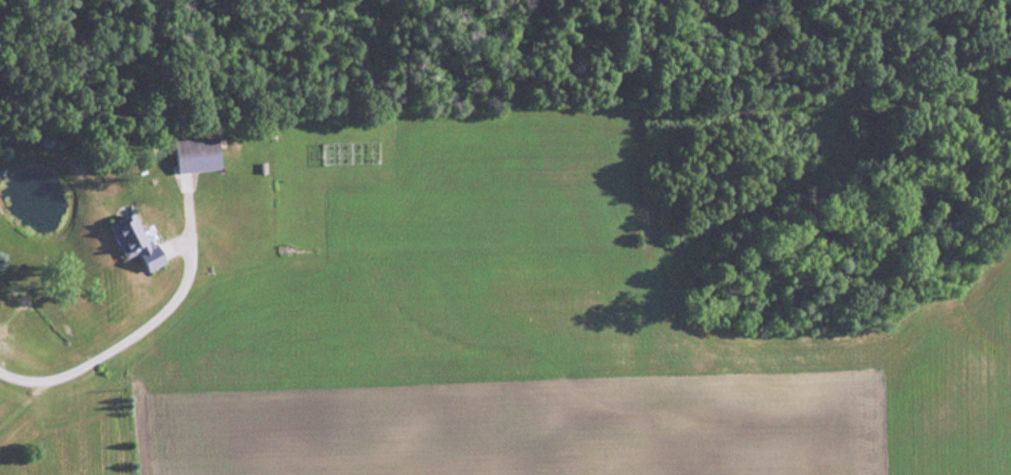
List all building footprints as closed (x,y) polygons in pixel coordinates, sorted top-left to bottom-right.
[(176,173),(223,170),(221,137),(174,140),(176,173)] [(135,213),(111,225),(129,261),(154,250),(135,213)]
